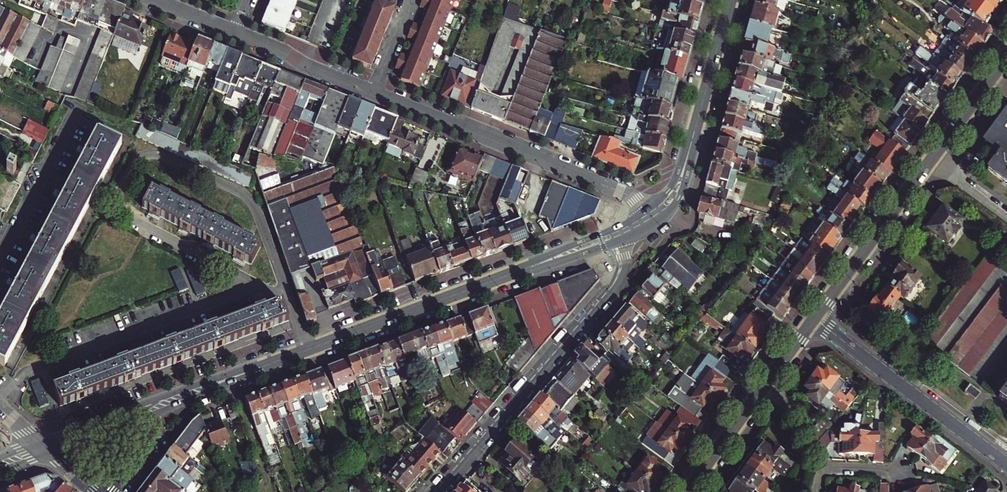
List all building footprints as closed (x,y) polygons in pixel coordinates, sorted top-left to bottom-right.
[(53,0),(59,3),(57,10),(71,16),(74,9),(81,12),(86,0),(53,0)] [(100,0),(86,0),(81,12),(77,20),(90,26),(93,19),(97,21),(102,23),(106,25),(103,31),(115,36),(125,10),(100,0)] [(262,24),(284,33),(297,0),(271,0),(262,24)] [(421,7),(429,11),(423,27),(414,24),(408,37),(417,41),(410,58),(401,55),(396,68),(405,72),(401,80),(421,88),(455,0),(423,0),(421,7)] [(702,10),(704,3),(702,0),(681,0),(680,3),(702,10)] [(782,0),(757,0),(755,6),(777,12),(783,13),(787,1),(782,0)] [(994,15),(974,0),(968,0),(967,2),(967,5),(968,6),(963,13),(984,29),(994,15)] [(1005,1),(1003,0),(974,0),(994,15),(1005,1)] [(377,1),(353,61),(358,63),(382,3),(377,1)] [(698,24),(702,10),(680,3),(672,1),(671,1),(667,16),(698,24)] [(391,7),(382,3),(358,63),(367,67),(370,59),(375,60),(378,53),(381,46),(376,44),(382,29),(386,31),(392,16),(388,14),(391,7)] [(984,29),(963,13),(959,18),(938,4),(933,11),(941,16),(983,47),(992,35),(984,29)] [(777,12),(755,6),(753,16),(754,17),(755,19),(754,24),(771,29),(772,29),(777,12)] [(30,23),(0,8),(0,50),(13,56),(30,23)] [(521,13),(506,8),(502,20),(517,25),(519,19),(521,13)] [(125,10),(115,36),(114,37),(140,48),(147,29),(131,22),(134,14),(125,10)] [(662,14),(658,29),(694,39),(698,24),(667,16),(662,14)] [(59,20),(47,15),(41,29),(53,34),(59,20)] [(948,39),(975,59),(983,47),(941,16),(937,21),(945,27),(944,28),(952,34),(948,39)] [(93,19),(90,26),(102,31),(103,31),(106,25),(102,23),(97,21),(93,19)] [(517,25),(525,27),(526,21),(519,19),(517,25)] [(539,110),(547,92),(568,42),(525,27),(517,25),(502,20),(497,33),(510,47),(520,50),(534,50),(531,58),(528,64),(525,71),(522,78),(520,85),(517,93),(514,100),(505,122),(530,132),(536,117),(539,110)] [(41,29),(30,23),(13,56),(25,62),(41,29)] [(766,48),(771,29),(754,24),(751,24),(746,42),(753,44),(766,48)] [(381,46),(386,31),(382,29),(376,44),(381,46)] [(658,29),(657,29),(651,50),(665,54),(688,60),(694,39),(658,29)] [(102,31),(75,97),(88,102),(114,37),(115,36),(103,31),(102,31)] [(510,47),(497,33),(495,41),(505,52),(510,47)] [(187,67),(197,41),(188,38),(187,41),(170,34),(161,56),(162,57),(160,63),(161,65),(174,71),(177,63),(187,67)] [(942,43),(946,38),(941,35),(937,40),(942,43)] [(51,46),(41,70),(54,77),(49,87),(61,92),(81,41),(69,36),(68,39),(61,37),(56,48),(51,46)] [(968,68),(975,59),(948,39),(946,38),(942,43),(942,44),(947,48),(945,51),(968,68)] [(205,70),(214,46),(198,40),(197,41),(187,67),(193,69),(195,70),(194,74),(202,77),(205,70)] [(505,52),(495,41),(492,48),(502,58),(507,53),(505,52)] [(749,59),(763,63),(770,65),(772,59),(784,62),(787,54),(766,48),(753,44),(751,50),(748,50),(747,52),(747,55),(749,57),(749,59)] [(228,52),(214,46),(205,70),(212,72),(213,68),(221,71),(228,52)] [(502,58),(492,48),(490,55),(500,66),(505,60),(502,58)] [(940,71),(936,76),(953,88),(961,77),(933,56),(922,48),(917,55),(940,71)] [(7,67),(13,56),(0,50),(0,64),(7,67)] [(961,77),(968,68),(945,51),(942,54),(937,50),(933,56),(961,77)] [(221,71),(216,83),(230,89),(242,58),(228,52),(221,71)] [(688,60),(665,54),(662,66),(656,65),(653,76),(682,83),(688,60)] [(490,55),(487,63),(496,72),(501,67),(500,66),(490,55)] [(742,57),(738,68),(763,75),(765,65),(763,64),(763,63),(749,59),(742,57)] [(234,93),(248,99),(262,66),(242,58),(230,89),(229,91),(225,99),(231,101),(234,93)] [(177,63),(174,71),(184,75),(187,67),(177,63)] [(487,63),(485,70),(494,80),(499,75),(496,72),(487,63)] [(271,96),(280,73),(262,66),(248,99),(255,102),(258,94),(267,97),(268,95),(271,96)] [(763,75),(738,68),(735,81),(766,90),(768,86),(783,90),(785,82),(763,75)] [(953,88),(936,76),(927,69),(924,72),(926,74),(925,76),(927,78),(924,82),(928,85),(946,98),(953,88)] [(494,80),(485,70),(482,77),(491,86),(495,81),(494,80)] [(280,73),(271,96),(258,127),(248,150),(263,157),(265,158),(269,157),(273,158),(273,156),(303,82),(280,73)] [(442,97),(472,109),(480,85),(451,74),(442,97)] [(674,111),(682,83),(653,76),(649,74),(642,102),(645,103),(674,111)] [(493,88),(491,86),(482,77),(482,79),(480,84),(489,93),(493,88)] [(766,90),(735,81),(732,93),(760,100),(762,96),(771,98),(771,100),(781,102),(783,94),(782,94),(766,90)] [(281,158),(300,162),(302,156),(328,92),(303,82),(273,156),(281,158)] [(472,109),(505,122),(514,100),(504,99),(500,99),(492,96),(489,93),(480,84),(480,85),(472,109)] [(920,96),(909,88),(899,101),(904,105),(928,122),(946,98),(928,85),(927,86),(924,87),(922,90),(922,93),(920,96)] [(782,94),(783,90),(768,86),(766,90),(782,94)] [(325,163),(334,139),(339,129),(350,101),(328,92),(302,156),(324,165),(325,163)] [(732,93),(728,105),(748,111),(749,111),(750,106),(763,109),(765,102),(760,100),(732,93)] [(351,134),(363,106),(350,101),(339,129),(351,134)] [(920,133),(928,122),(904,105),(899,101),(891,111),(905,121),(920,133)] [(60,107),(51,103),(48,110),(56,114),(60,107)] [(670,127),(674,111),(645,103),(643,111),(650,114),(648,121),(670,127)] [(725,117),(762,128),(764,119),(759,118),(747,115),(748,111),(728,105),(725,117)] [(375,111),(363,106),(351,134),(363,139),(365,134),(375,111)] [(553,116),(539,110),(536,117),(543,120),(537,135),(545,138),(553,116)] [(553,116),(545,138),(554,142),(565,114),(555,110),(553,116)] [(398,121),(375,111),(365,134),(389,144),(398,121)] [(999,122),(996,127),(985,142),(1000,153),(1002,155),(1006,150),(1006,151),(1006,112),(999,122)] [(530,132),(537,135),(543,120),(536,117),(530,132)] [(769,129),(762,128),(725,117),(720,134),(740,140),(743,131),(766,137),(769,129)] [(666,141),(670,127),(648,121),(638,118),(634,132),(638,133),(666,141)] [(991,123),(996,127),(999,122),(995,118),(991,123)] [(28,119),(23,131),(21,133),(36,140),(42,143),(49,130),(28,119)] [(405,123),(398,121),(389,144),(388,146),(404,152),(403,154),(413,157),(420,140),(401,132),(405,123)] [(895,145),(905,153),(920,133),(905,121),(890,142),(895,145)] [(256,175),(141,125),(136,137),(251,187),(256,175)] [(875,165),(889,175),(896,166),(905,153),(895,145),(890,142),(876,131),(868,142),(883,154),(875,165)] [(42,241),(40,244),(19,284),(17,288),(0,320),(0,363),(5,365),(122,144),(99,132),(88,152),(87,155),(65,196),(64,199),(42,241)] [(666,141),(638,133),(636,140),(633,139),(633,141),(615,136),(614,140),(620,142),(663,154),(666,141)] [(738,150),(740,140),(720,134),(715,153),(756,164),(763,166),(764,160),(756,158),(757,155),(738,150)] [(617,150),(620,142),(614,140),(602,137),(594,158),(632,173),(638,158),(617,150)] [(346,144),(334,139),(325,163),(336,167),(346,144)] [(42,143),(36,140),(31,150),(37,153),(42,143)] [(37,153),(31,150),(26,161),(32,164),(37,153)] [(260,165),(263,157),(248,150),(242,164),(258,170),(260,165)] [(479,170),(483,161),(465,154),(466,152),(462,151),(461,152),(459,151),(450,172),(474,182),(479,170)] [(754,170),(756,164),(715,153),(712,166),(737,173),(739,173),(741,166),(754,170)] [(1002,155),(1000,153),(988,170),(1006,184),(1006,159),(1002,155)] [(483,161),(479,170),(490,175),(496,160),(485,155),(483,161)] [(862,173),(880,186),(889,175),(875,165),(869,161),(861,155),(853,166),(862,173)] [(281,158),(273,156),(273,158),(269,157),(265,158),(263,157),(260,165),(278,166),(281,158)] [(512,166),(496,160),(490,175),(506,182),(512,166)] [(853,166),(848,163),(845,167),(859,177),(862,173),(853,166)] [(284,186),(310,175),(308,168),(300,171),(297,165),(278,171),(284,186)] [(6,172),(13,175),(16,169),(9,166),(6,172)] [(369,288),(377,285),(372,272),(365,253),(348,209),(333,166),(310,175),(284,186),(278,171),(259,179),(291,276),(311,268),(315,281),(323,278),(330,275),(336,291),(329,293),(322,296),(323,299),(325,298),(329,310),(354,300),(356,305),(373,299),(369,288)] [(529,173),(512,166),(506,182),(499,199),(505,202),(515,206),(529,173)] [(712,166),(703,196),(726,203),(730,191),(732,192),(737,173),(712,166)] [(429,175),(416,170),(408,189),(422,192),(429,175)] [(859,177),(852,186),(871,199),(880,186),(862,173),(859,177)] [(0,176),(0,177),(0,224),(1,224),(20,186),(0,176)] [(841,192),(860,206),(864,209),(871,199),(852,186),(843,179),(840,184),(830,177),(826,182),(841,192)] [(843,201),(832,217),(845,227),(860,206),(841,192),(826,182),(823,186),(832,193),(843,201)] [(600,202),(553,183),(542,207),(547,217),(552,232),(592,218),(600,202)] [(785,196),(789,200),(796,190),(790,186),(785,196)] [(60,191),(57,198),(59,199),(60,198),(64,199),(65,196),(62,194),(63,193),(60,191)] [(245,260),(252,263),(260,246),(253,243),(254,241),(244,236),(243,238),(222,227),(223,225),(214,221),(213,223),(199,216),(200,214),(190,209),(189,211),(168,201),(169,199),(160,194),(159,196),(150,192),(142,210),(150,213),(148,215),(152,217),(153,216),(159,220),(160,218),(180,228),(179,230),(183,232),(184,231),(190,235),(191,233),(204,240),(203,242),(207,244),(207,243),(214,246),(214,245),(235,255),(234,257),(237,259),(238,258),(245,261),(245,260)] [(821,209),(832,217),(843,201),(832,193),(821,209)] [(739,207),(726,203),(703,196),(698,214),(734,224),(739,207)] [(497,204),(501,218),(506,228),(513,247),(529,241),(521,221),(511,225),(504,206),(505,202),(499,199),(497,204)] [(784,202),(780,208),(786,213),(790,207),(784,202)] [(956,216),(943,206),(937,214),(936,213),(932,219),(933,221),(927,229),(947,244),(952,236),(957,236),(962,229),(965,228),(962,223),(964,220),(956,215),(956,216)] [(547,217),(542,207),(538,217),(546,221),(550,233),(552,232),(547,217)] [(832,217),(821,209),(819,207),(817,210),(821,214),(817,220),(823,224),(842,238),(849,229),(845,227),(832,217)] [(496,253),(485,223),(481,212),(474,214),(481,236),(477,237),(477,239),(484,257),(496,253)] [(501,218),(485,223),(496,253),(513,247),(506,228),(501,218)] [(473,262),(484,257),(477,239),(473,241),(466,222),(459,225),(463,236),(473,262)] [(823,224),(808,245),(827,258),(842,238),(823,224)] [(425,234),(429,243),(439,270),(440,274),(454,269),(447,250),(441,252),(436,238),(435,239),(432,232),(425,234)] [(39,237),(37,236),(33,242),(36,244),(37,242),(40,244),(42,241),(38,239),(39,237)] [(447,250),(454,269),(473,262),(463,236),(444,243),(447,250)] [(409,237),(402,240),(406,250),(413,247),(409,237)] [(793,249),(820,269),(827,258),(808,245),(799,238),(796,242),(797,245),(793,249)] [(707,248),(695,239),(692,245),(703,253),(707,248)] [(439,270),(429,243),(418,247),(421,254),(407,259),(416,283),(431,277),(429,273),(439,270)] [(812,278),(820,269),(793,249),(786,259),(812,278)] [(372,272),(377,285),(381,295),(393,291),(386,271),(384,267),(380,268),(374,254),(371,255),(370,252),(365,253),(372,272)] [(384,267),(378,253),(374,254),(380,268),(384,267)] [(680,255),(661,277),(665,281),(669,284),(674,278),(681,284),(695,268),(680,255)] [(987,255),(982,262),(993,270),(998,263),(987,255)] [(805,289),(812,278),(786,259),(778,269),(805,289)] [(982,262),(977,268),(988,276),(993,270),(982,262)] [(896,276),(887,288),(900,298),(904,300),(921,278),(919,277),(921,275),(915,270),(913,272),(902,264),(894,275),(896,276)] [(399,266),(386,271),(393,291),(407,286),(399,266)] [(988,276),(977,268),(973,274),(984,282),(988,276)] [(771,279),(797,299),(805,289),(778,269),(771,279)] [(593,271),(515,300),(525,327),(530,338),(536,355),(600,281),(593,271)] [(979,288),(984,282),(973,274),(969,279),(968,280),(979,288)] [(330,275),(323,278),(329,293),(336,291),(330,275)] [(790,309),(797,299),(771,279),(765,275),(758,285),(763,289),(790,309)] [(669,284),(665,281),(662,285),(653,277),(641,290),(660,307),(667,298),(665,297),(673,287),(669,284)] [(16,281),(13,279),(10,286),(12,288),(13,286),(17,288),(19,284),(15,283),(16,281)] [(979,288),(968,280),(964,286),(975,294),(979,288)] [(381,295),(377,285),(369,288),(373,299),(381,295)] [(975,294),(964,286),(959,292),(970,300),(975,294)] [(1002,286),(997,292),(1006,299),(1006,289),(1002,286)] [(877,329),(900,298),(887,288),(876,303),(874,301),(867,310),(868,311),(862,319),(877,329)] [(782,320),(790,309),(763,289),(756,300),(762,304),(774,313),(782,320)] [(970,300),(959,292),(955,298),(966,306),(970,300)] [(993,298),(1004,306),(1006,302),(1006,299),(997,292),(993,298)] [(659,312),(639,295),(631,303),(654,322),(656,320),(654,318),(659,312)] [(307,296),(299,298),(298,299),(307,323),(316,320),(307,296)] [(966,306),(955,298),(950,304),(961,312),(966,306)] [(993,298),(988,304),(999,312),(1004,306),(993,298)] [(274,326),(289,321),(282,303),(266,309),(265,306),(255,310),(256,312),(218,327),(217,324),(207,328),(208,330),(177,342),(177,340),(166,343),(167,346),(128,360),(127,358),(118,362),(119,364),(80,378),(79,376),(70,380),(70,382),(54,388),(61,406),(77,400),(78,402),(82,401),(81,400),(88,398),(88,396),(125,382),(126,384),(130,383),(130,382),(137,379),(136,378),(174,364),(175,366),(179,365),(178,364),(185,361),(184,360),(214,349),(215,351),(220,349),(219,348),(226,346),(226,345),(263,331),(264,333),(268,331),(267,330),(274,328),(274,326)] [(756,310),(736,337),(753,349),(760,340),(756,338),(759,333),(760,334),(763,333),(766,329),(765,327),(764,327),(774,313),(762,304),(757,311),(756,310)] [(950,304),(945,310),(956,318),(961,312),(950,304)] [(988,304),(984,310),(995,318),(999,312),(988,304)] [(612,324),(627,338),(636,345),(651,327),(627,307),(612,324)] [(731,325),(710,309),(706,314),(707,315),(722,326),(727,330),(731,325)] [(469,317),(476,335),(479,343),(498,336),(488,310),(469,317)] [(701,310),(684,331),(689,336),(702,321),(707,315),(706,314),(701,310)] [(941,316),(952,324),(956,318),(945,310),(941,316)] [(979,316),(990,324),(995,318),(984,310),(979,316)] [(995,318),(1005,327),(1006,324),(1006,318),(999,312),(995,318)] [(707,315),(702,321),(708,326),(709,323),(718,330),(720,328),(722,326),(707,315)] [(941,316),(936,322),(947,330),(952,324),(941,316)] [(979,316),(975,323),(986,331),(990,324),(979,316)] [(446,326),(452,343),(476,335),(469,317),(446,326)] [(990,324),(1001,333),(1005,327),(995,318),(990,324)] [(947,330),(936,322),(935,324),(932,328),(943,336),(947,330)] [(975,323),(970,329),(981,337),(986,331),(975,323)] [(627,338),(612,324),(604,334),(636,362),(640,357),(630,349),(631,348),(624,341),(627,338)] [(1001,333),(990,324),(986,331),(996,339),(1001,333)] [(434,330),(447,368),(449,372),(454,370),(452,365),(454,364),(450,353),(455,351),(452,343),(446,326),(434,330)] [(943,336),(932,328),(927,334),(938,342),(943,336)] [(970,329),(966,335),(976,343),(981,337),(970,329)] [(444,369),(447,368),(434,330),(422,334),(428,351),(432,361),(437,359),(440,365),(443,364),(444,369)] [(684,331),(674,342),(680,347),(689,336),(684,331)] [(736,337),(728,331),(726,333),(722,338),(728,343),(724,347),(735,355),(730,361),(724,356),(719,362),(731,371),(736,375),(745,363),(739,359),(743,354),(748,358),(754,350),(753,349),(736,337)] [(996,339),(986,331),(981,337),(992,345),(996,339)] [(428,351),(422,334),(398,343),(404,360),(428,351)] [(637,362),(636,362),(604,334),(599,339),(600,341),(597,344),(614,359),(617,356),(627,365),(631,360),(635,364),(637,362)] [(933,349),(938,342),(927,334),(923,341),(933,349)] [(976,343),(966,335),(961,341),(972,349),(976,343)] [(981,337),(976,343),(987,351),(992,345),(981,337)] [(530,338),(522,346),(529,363),(536,355),(530,338)] [(972,349),(961,341),(957,347),(967,355),(972,349)] [(584,370),(601,385),(603,382),(598,378),(608,367),(602,361),(599,363),(595,360),(601,353),(587,342),(575,356),(580,360),(577,364),(584,370)] [(412,379),(404,360),(398,343),(389,347),(396,365),(402,383),(412,379)] [(987,351),(976,343),(972,349),(983,357),(987,351)] [(529,363),(522,346),(508,362),(506,365),(518,375),(529,363)] [(389,347),(379,350),(389,378),(390,381),(397,378),(392,366),(396,365),(389,347)] [(957,347),(952,353),(963,361),(967,355),(957,347)] [(967,355),(978,363),(983,357),(972,349),(967,355)] [(369,354),(383,391),(389,389),(385,379),(389,378),(379,350),(369,354)] [(947,359),(958,367),(963,361),(952,353),(947,359)] [(373,395),(383,391),(369,354),(359,358),(373,395)] [(973,369),(978,363),(967,355),(963,361),(973,369)] [(701,369),(708,374),(709,376),(711,373),(722,382),(725,378),(714,370),(719,362),(711,356),(701,369)] [(359,358),(348,362),(358,389),(362,399),(373,395),(359,358)] [(577,364),(572,359),(558,375),(554,380),(566,390),(584,370),(577,364)] [(969,375),(973,369),(963,361),(958,367),(969,375)] [(358,389),(348,362),(328,369),(336,388),(337,391),(354,384),(356,390),(358,389)] [(731,371),(719,362),(714,370),(725,378),(731,371)] [(811,380),(848,406),(860,392),(867,381),(861,377),(846,397),(838,391),(844,383),(821,366),(811,380)] [(330,390),(336,388),(328,369),(306,377),(316,405),(321,404),(317,393),(329,389),(330,390)] [(697,376),(693,381),(718,399),(724,391),(719,387),(722,382),(711,373),(709,376),(708,374),(703,380),(697,376)] [(316,405),(306,377),(293,382),(300,401),(305,399),(311,415),(316,414),(316,416),(314,417),(319,429),(325,427),(316,405)] [(712,408),(718,399),(693,381),(688,378),(672,400),(682,407),(696,418),(706,404),(712,408)] [(554,380),(541,395),(553,406),(568,419),(572,415),(565,409),(575,397),(566,390),(554,380)] [(834,405),(844,412),(848,406),(811,380),(805,389),(811,393),(807,398),(828,412),(834,405)] [(293,382),(281,387),(301,439),(305,449),(308,448),(306,441),(309,440),(299,414),(304,412),(300,401),(293,382)] [(965,393),(975,400),(980,392),(970,385),(965,393)] [(301,439),(281,387),(269,391),(280,420),(285,419),(296,446),(298,445),(300,451),(305,449),(301,439)] [(280,420),(269,391),(258,395),(264,412),(269,426),(271,430),(278,427),(280,432),(284,430),(280,420)] [(599,410),(595,415),(603,422),(619,404),(605,392),(593,405),(599,410)] [(493,404),(480,393),(476,398),(489,409),(493,404)] [(246,400),(266,454),(272,452),(266,437),(269,436),(266,427),(269,426),(264,412),(258,395),(246,400)] [(553,406),(541,395),(533,405),(549,419),(560,428),(568,419),(553,406)] [(472,403),(485,414),(489,409),(476,398),(472,403)] [(476,424),(485,414),(472,403),(463,413),(476,424)] [(232,421),(239,418),(234,404),(227,407),(232,421)] [(546,423),(549,419),(533,405),(525,413),(558,441),(562,436),(546,423)] [(698,428),(702,422),(696,418),(682,407),(677,413),(698,428)] [(423,410),(419,413),(432,425),(430,428),(434,431),(428,439),(443,452),(454,440),(438,426),(440,424),(423,410)] [(554,446),(558,441),(525,413),(518,422),(541,442),(544,438),(554,446)] [(190,426),(174,446),(187,455),(202,435),(206,432),(205,428),(200,417),(190,426)] [(378,417),(370,420),(375,434),(380,432),(379,427),(380,423),(380,422),(378,417)] [(678,419),(668,432),(685,444),(691,436),(686,432),(689,427),(678,419)] [(221,422),(205,428),(206,432),(213,450),(229,444),(221,422)] [(817,444),(833,424),(819,423),(811,433),(817,444)] [(859,434),(859,455),(874,455),(873,464),(884,464),(886,423),(878,423),(878,435),(859,434)] [(463,440),(467,435),(455,425),(451,430),(463,440)] [(919,456),(932,440),(919,431),(921,429),(918,427),(917,429),(914,427),(902,443),(919,456)] [(648,449),(658,455),(670,465),(676,458),(670,453),(673,449),(679,453),(685,444),(668,432),(663,428),(648,449)] [(859,455),(859,434),(840,434),(840,443),(844,443),(844,455),(859,455)] [(932,440),(919,456),(944,475),(951,465),(942,458),(947,452),(932,440)] [(442,454),(427,441),(405,466),(420,479),(442,454)] [(764,443),(755,455),(773,468),(780,474),(785,477),(795,462),(789,457),(790,455),(786,452),(785,454),(782,453),(783,452),(777,447),(774,450),(764,443)] [(187,455),(174,446),(165,458),(180,470),(189,477),(195,469),(203,475),(206,470),(187,455)] [(536,465),(515,446),(514,447),(512,447),(508,451),(509,454),(508,455),(511,458),(505,466),(522,481),(536,465)] [(747,467),(767,482),(768,480),(765,478),(773,468),(755,455),(747,467)] [(156,470),(180,488),(184,482),(176,476),(180,470),(165,458),(156,470)] [(629,458),(625,463),(634,469),(637,464),(629,458)] [(254,459),(240,463),(246,479),(260,474),(254,459)] [(625,491),(626,491),(650,491),(655,485),(639,473),(634,469),(625,463),(620,459),(617,465),(630,474),(625,481),(630,484),(625,491)] [(649,459),(639,473),(655,485),(662,476),(656,472),(660,467),(649,459)] [(390,481),(403,491),(408,491),(420,479),(405,466),(404,465),(390,481)] [(754,491),(755,491),(767,491),(772,485),(767,482),(747,467),(738,479),(754,491)] [(183,490),(180,488),(156,470),(140,491),(182,491),(183,490)] [(789,480),(788,479),(785,477),(780,474),(776,480),(785,486),(789,480)] [(62,483),(56,478),(43,475),(26,481),(30,491),(54,491),(62,483)] [(754,491),(738,479),(729,491),(730,491),(753,491),(754,491)] [(14,486),(17,491),(30,491),(26,481),(14,486)] [(458,491),(480,491),(467,481),(458,491)] [(71,491),(62,483),(54,491),(71,491)] [(978,491),(996,491),(984,483),(978,491)] [(889,484),(881,484),(880,491),(889,491),(889,484)]
